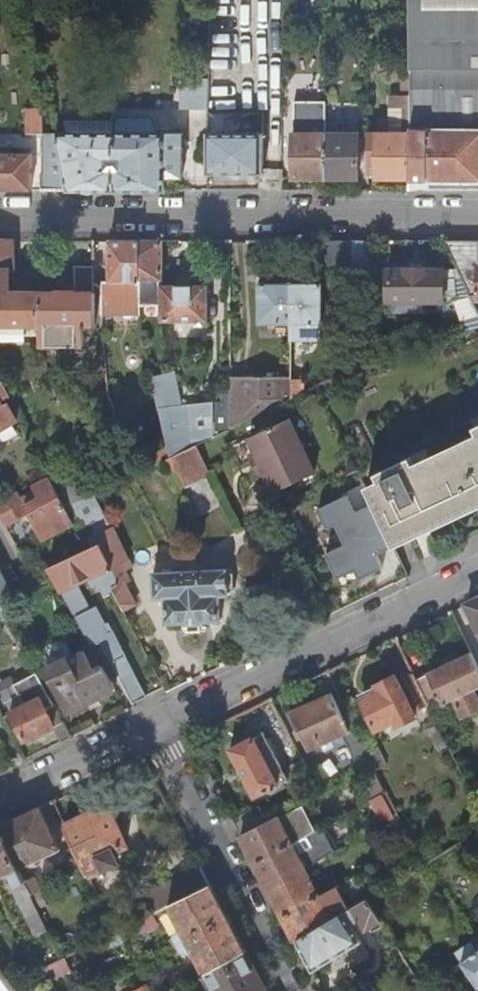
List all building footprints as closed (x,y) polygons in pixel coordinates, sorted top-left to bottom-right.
[(410,70),(477,69),(477,0),(410,0),(410,70)] [(410,70),(410,77),(410,97),(410,108),(410,125),(416,125),(416,131),(477,132),(477,69),(410,70)] [(401,77),(401,97),(410,97),(410,77),(401,77)] [(187,80),(187,110),(207,110),(207,80),(187,80)] [(295,135),(295,180),(327,180),(327,135),(326,89),(310,89),(310,115),(316,115),(316,127),(321,127),(321,135),(295,135)] [(410,108),(410,97),(401,97),(390,97),(390,108),(410,108)] [(410,125),(410,108),(390,108),(390,118),(390,135),(410,135),(410,125)] [(63,152),(59,135),(45,135),(45,109),(28,109),(28,135),(42,135),(42,160),(43,160),(43,175),(42,175),(42,192),(71,192),(68,177),(63,152)] [(150,119),(111,119),(111,124),(112,134),(151,134),(150,119)] [(66,124),(66,135),(112,134),(111,124),(66,124)] [(416,131),(416,125),(410,125),(410,135),(410,180),(410,182),(477,182),(477,132),(416,131)] [(63,152),(68,177),(71,192),(115,192),(112,134),(66,135),(59,135),(63,152)] [(151,134),(112,134),(115,192),(166,192),(166,178),(183,178),(183,134),(151,134)] [(263,176),(264,135),(210,135),(209,175),(263,176)] [(358,180),(358,135),(327,135),(327,180),(358,180)] [(32,192),(32,155),(0,155),(0,192),(32,192)] [(40,294),(9,293),(9,272),(14,272),(14,241),(0,241),(0,325),(40,325),(40,294)] [(110,241),(111,282),(93,282),(94,283),(96,284),(99,286),(101,289),(102,292),(103,298),(103,315),(120,314),(120,309),(140,309),(140,305),(140,241),(110,241)] [(163,241),(140,241),(140,305),(164,305),(164,287),(163,241)] [(324,242),(324,271),(353,271),(353,242),(324,242)] [(353,271),(353,272),(372,272),(372,242),(353,242),(353,271)] [(472,296),(477,296),(477,242),(446,242),(460,270),(472,296)] [(40,346),(83,348),(83,332),(86,332),(86,325),(96,325),(95,294),(94,294),(94,283),(93,282),(93,266),(75,266),(75,292),(59,291),(59,294),(40,294),(40,325),(40,346)] [(460,270),(427,270),(427,269),(407,269),(407,271),(389,271),(390,301),(445,301),(445,298),(455,298),(472,335),(477,334),(477,309),(472,296),(460,270)] [(323,341),(322,284),(304,285),(291,285),(291,329),(291,341),(323,341)] [(285,324),(285,329),(291,329),(291,285),(259,285),(260,324),(285,324)] [(164,305),(164,321),(208,321),(207,288),(164,287),(164,305)] [(366,350),(366,337),(353,337),(353,350),(366,350)] [(231,403),(231,397),(223,397),(223,405),(183,405),(175,372),(173,373),(152,378),(168,443),(171,458),(197,446),(214,437),(231,429),(231,403)] [(291,378),(230,378),(231,390),(231,397),(231,403),(231,429),(291,400),(291,389),(291,381),(291,378)] [(304,394),(304,381),(291,381),(291,389),(291,400),(304,394)] [(0,384),(0,431),(17,421),(8,404),(3,407),(1,403),(12,396),(4,382),(0,384)] [(290,419),(249,438),(257,455),(264,471),(275,493),(315,473),(290,419)] [(366,486),(391,539),(477,498),(477,432),(366,486)] [(169,459),(171,458),(168,443),(153,449),(159,464),(169,459)] [(183,488),(183,489),(211,475),(197,446),(171,458),(169,459),(183,488)] [(145,471),(140,453),(130,456),(137,475),(145,471)] [(249,459),(257,475),(264,471),(257,455),(249,459)] [(359,470),(335,482),(384,581),(406,571),(391,539),(366,486),(359,470)] [(117,484),(112,472),(90,483),(94,495),(117,484)] [(12,505),(9,499),(0,504),(0,514),(7,526),(30,514),(45,540),(75,525),(50,479),(35,488),(37,492),(12,505)] [(92,549),(101,545),(98,538),(79,503),(70,507),(89,544),(92,549)] [(295,534),(330,607),(354,596),(319,522),(295,534)] [(115,529),(98,538),(101,545),(103,548),(121,539),(115,529)] [(127,571),(133,567),(121,539),(103,548),(120,584),(112,588),(113,589),(124,611),(137,604),(126,582),(131,580),(127,571)] [(89,544),(75,551),(78,556),(92,549),(89,544)] [(78,556),(51,568),(63,591),(77,619),(91,645),(102,644),(113,664),(118,675),(121,679),(133,703),(148,696),(127,656),(114,631),(111,633),(98,608),(91,611),(76,585),(96,575),(105,593),(113,589),(112,588),(120,584),(103,548),(101,545),(92,549),(78,556)] [(230,570),(154,574),(155,599),(165,599),(167,624),(187,623),(187,626),(201,625),(201,623),(222,622),(220,596),(232,595),(235,589),(234,576),(230,570)] [(5,590),(9,589),(0,572),(0,593),(5,590)] [(7,616),(17,612),(5,590),(0,593),(0,604),(3,609),(7,616)] [(469,605),(477,624),(477,600),(469,605)] [(67,645),(60,642),(45,649),(43,656),(49,670),(73,659),(67,645)] [(116,689),(110,678),(118,675),(113,664),(102,644),(91,645),(88,652),(73,659),(49,670),(48,670),(70,712),(116,689)] [(475,690),(477,689),(477,666),(471,652),(417,679),(428,703),(432,710),(456,698),(464,715),(477,709),(477,697),(475,690)] [(63,742),(72,738),(38,673),(17,684),(27,705),(11,713),(25,741),(45,731),(44,730),(55,726),(63,742)] [(417,679),(414,674),(399,682),(413,711),(428,703),(417,679)] [(397,726),(416,717),(413,711),(399,682),(396,677),(360,695),(376,728),(394,719),(397,726)] [(309,750),(343,734),(350,731),(333,694),(292,713),(309,750)] [(350,731),(343,734),(349,747),(353,745),(352,743),(360,739),(355,729),(350,731)] [(288,779),(264,733),(231,750),(256,797),(288,779)] [(360,739),(352,743),(353,745),(366,771),(373,767),(360,739)] [(308,772),(303,760),(292,766),(299,780),(310,775),(308,772)] [(310,775),(320,795),(334,788),(322,765),(308,772),(310,775)] [(243,835),(258,863),(293,845),(299,841),(307,837),(316,832),(317,831),(303,804),(268,822),(243,835)] [(66,826),(89,875),(105,868),(106,869),(118,863),(113,852),(127,846),(109,806),(66,826)] [(260,806),(235,819),(243,835),(268,822),(260,806)] [(41,807),(0,827),(20,869),(61,850),(41,807)] [(13,873),(20,886),(26,883),(20,869),(0,827),(0,879),(13,873)] [(293,845),(258,863),(272,890),(304,871),(305,870),(334,853),(322,828),(317,831),(316,832),(307,837),(312,846),(298,855),(293,845)] [(170,907),(213,886),(203,866),(148,895),(157,914),(170,907)] [(311,879),(309,880),(304,871),(272,890),(286,916),(320,897),(311,879)] [(51,912),(35,879),(26,883),(42,916),(51,912)] [(42,916),(26,883),(20,886),(17,888),(39,936),(49,932),(42,916)] [(205,974),(247,952),(213,886),(170,907),(183,931),(178,934),(177,937),(184,951),(188,952),(192,950),(205,974)] [(320,897),(286,916),(299,941),(353,909),(352,906),(355,904),(351,898),(348,899),(342,886),(320,897)] [(353,909),(299,941),(315,971),(362,942),(352,924),(360,919),(367,931),(382,921),(379,916),(369,899),(353,909)] [(139,935),(157,926),(152,916),(134,925),(139,935)] [(395,942),(385,926),(372,934),(382,951),(395,942)] [(93,957),(108,950),(103,940),(89,947),(93,957)] [(474,945),(459,955),(465,963),(464,964),(477,984),(477,951),(474,945)] [(247,952),(205,974),(215,990),(268,990),(247,952)] [(62,959),(49,966),(54,979),(72,971),(67,957),(62,959)] [(16,982),(0,961),(0,990),(22,990),(16,982)] [(185,985),(180,974),(162,984),(166,990),(174,990),(185,985)]
